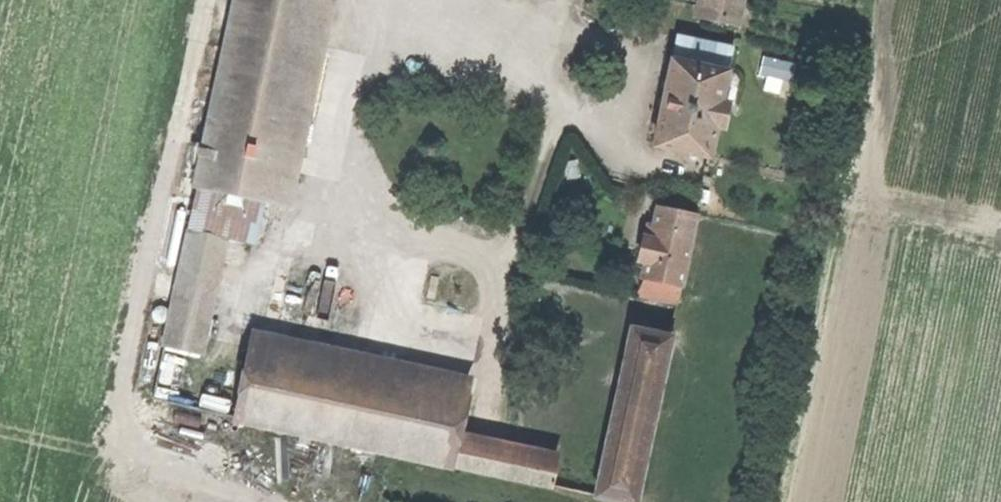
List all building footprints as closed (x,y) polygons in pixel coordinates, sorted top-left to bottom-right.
[(273,203),(318,0),(238,0),(198,186),(273,203)] [(700,16),(738,24),(744,0),(703,0),(700,16)] [(709,158),(733,49),(680,38),(662,119),(656,118),(655,125),(660,126),(656,147),(709,158)] [(198,186),(188,233),(225,241),(263,249),(273,203),(198,186)] [(682,287),(698,214),(657,205),(653,226),(649,225),(646,238),(644,237),(639,258),(646,260),(642,279),(682,287)] [(201,353),(225,241),(188,233),(163,344),(201,353)] [(638,494),(672,337),(632,329),(598,485),(638,494)] [(415,445),(517,468),(523,439),(464,425),(474,382),(248,334),(233,406),(367,435),(367,432),(416,443),(415,445)]
